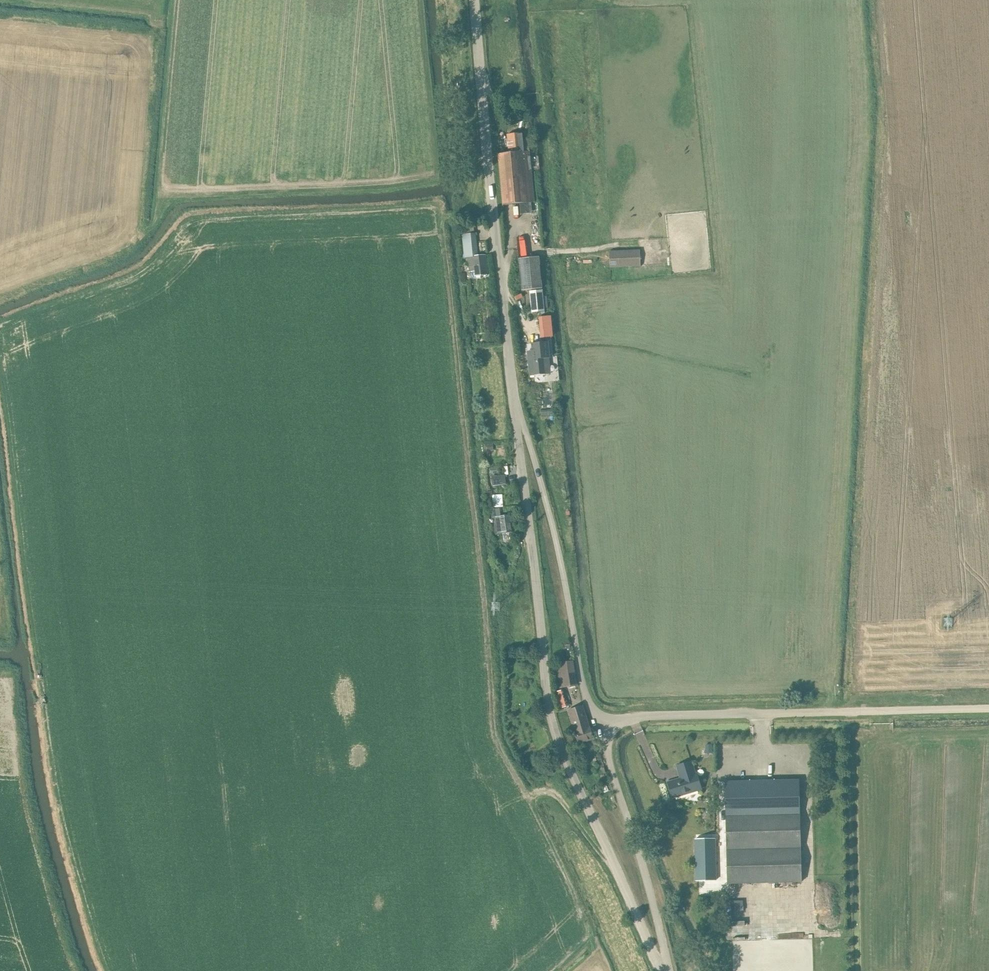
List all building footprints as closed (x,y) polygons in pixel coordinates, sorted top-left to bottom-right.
[(530,199),(525,147),(520,148),(518,129),(503,131),(505,150),(495,150),(500,202),(530,199)] [(476,275),(481,275),(487,274),(485,254),(477,255),(475,233),(462,235),(464,254),(468,253),(469,256),(468,256),(470,271),(476,270),(476,275)] [(640,265),(640,250),(609,251),(610,267),(640,265)] [(539,257),(519,259),(522,290),(542,288),(539,257)] [(640,265),(610,267),(611,278),(641,277),(640,265)] [(542,290),(529,291),(531,313),(544,311),(542,290)] [(528,355),(527,355),(530,376),(534,375),(535,375),(545,374),(544,358),(548,358),(550,358),(548,342),(531,343),(532,351),(532,354),(528,355)] [(489,451),(494,450),(493,444),(484,445),(486,456),(490,455),(489,451)] [(493,485),(500,485),(506,484),(505,475),(492,477),(493,485)] [(495,517),(496,526),(494,526),(495,533),(497,532),(497,534),(512,532),(510,515),(501,516),(500,508),(492,509),(493,517),(495,517)] [(560,688),(577,685),(573,660),(556,663),(560,688)] [(562,708),(567,706),(562,690),(557,691),(562,708)] [(582,705),(568,710),(573,726),(576,725),(577,728),(576,729),(580,741),(582,741),(591,737),(592,737),(594,736),(589,724),(587,725),(586,721),(588,720),(582,705)] [(672,797),(701,789),(696,773),(695,774),(691,762),(677,766),(681,778),(668,782),(672,797)] [(801,882),(799,780),(725,782),(727,884),(801,882)] [(715,838),(694,839),(696,881),(716,880),(715,838)]
